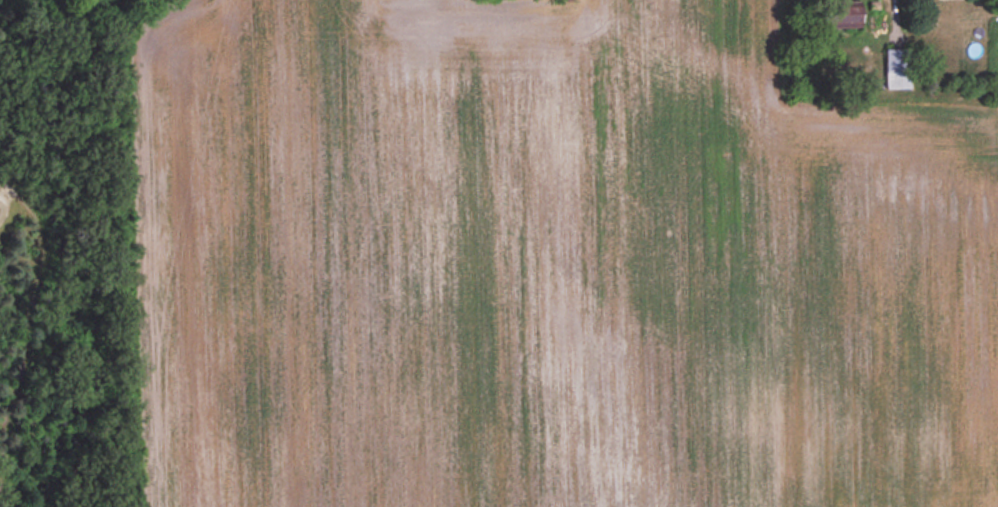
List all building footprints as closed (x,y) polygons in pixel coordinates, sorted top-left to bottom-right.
[(860,29),(860,7),(819,7),(819,29),(860,29)] [(886,89),(909,89),(909,49),(886,49),(886,89)]
